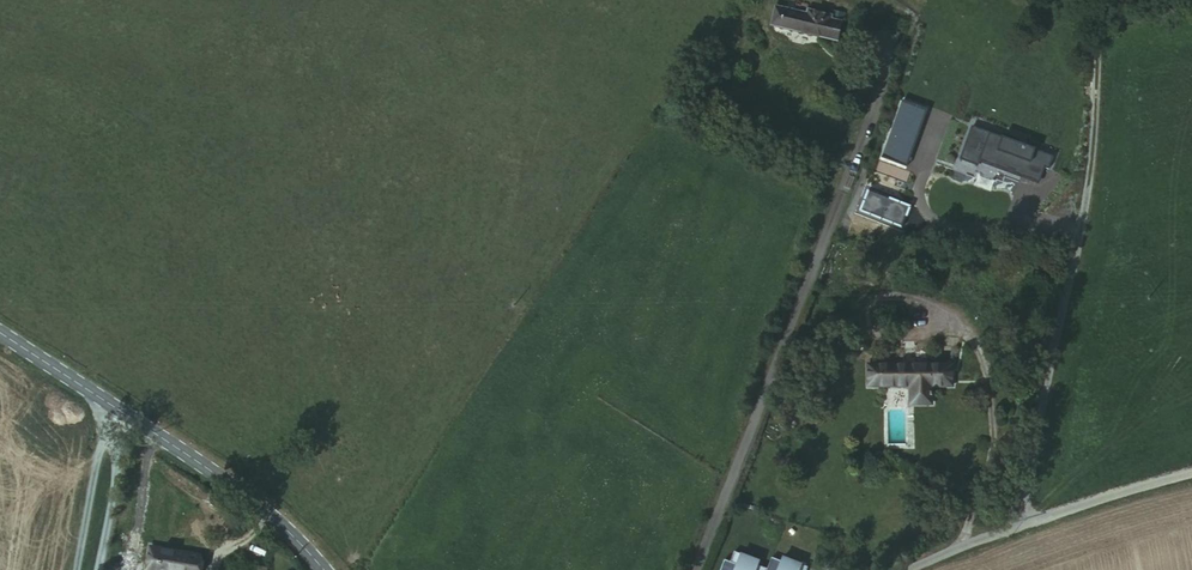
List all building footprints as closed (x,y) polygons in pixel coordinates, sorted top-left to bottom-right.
[(806,14),(775,8),(772,27),(838,40),(840,21),(828,18),(829,14),(808,11),(806,14)] [(902,98),(882,155),(905,164),(926,107),(902,98)] [(1038,192),(1043,179),(962,149),(950,181),(967,187),(968,182),(1010,198),(1016,183),(1038,192)] [(1016,183),(1010,198),(1027,205),(1032,190),(1016,183)] [(949,358),(872,358),(872,379),(906,380),(906,399),(927,399),(928,380),(949,381),(949,358)] [(770,560),(761,557),(762,553),(737,543),(733,553),(727,551),(721,568),(726,569),(735,569),(736,569),(739,569),(767,569),(770,560)] [(811,559),(786,549),(785,553),(775,549),(770,560),(767,569),(779,569),(780,569),(810,569),(807,569),(811,559)] [(163,554),(161,569),(197,569),(199,561),(163,554)]
